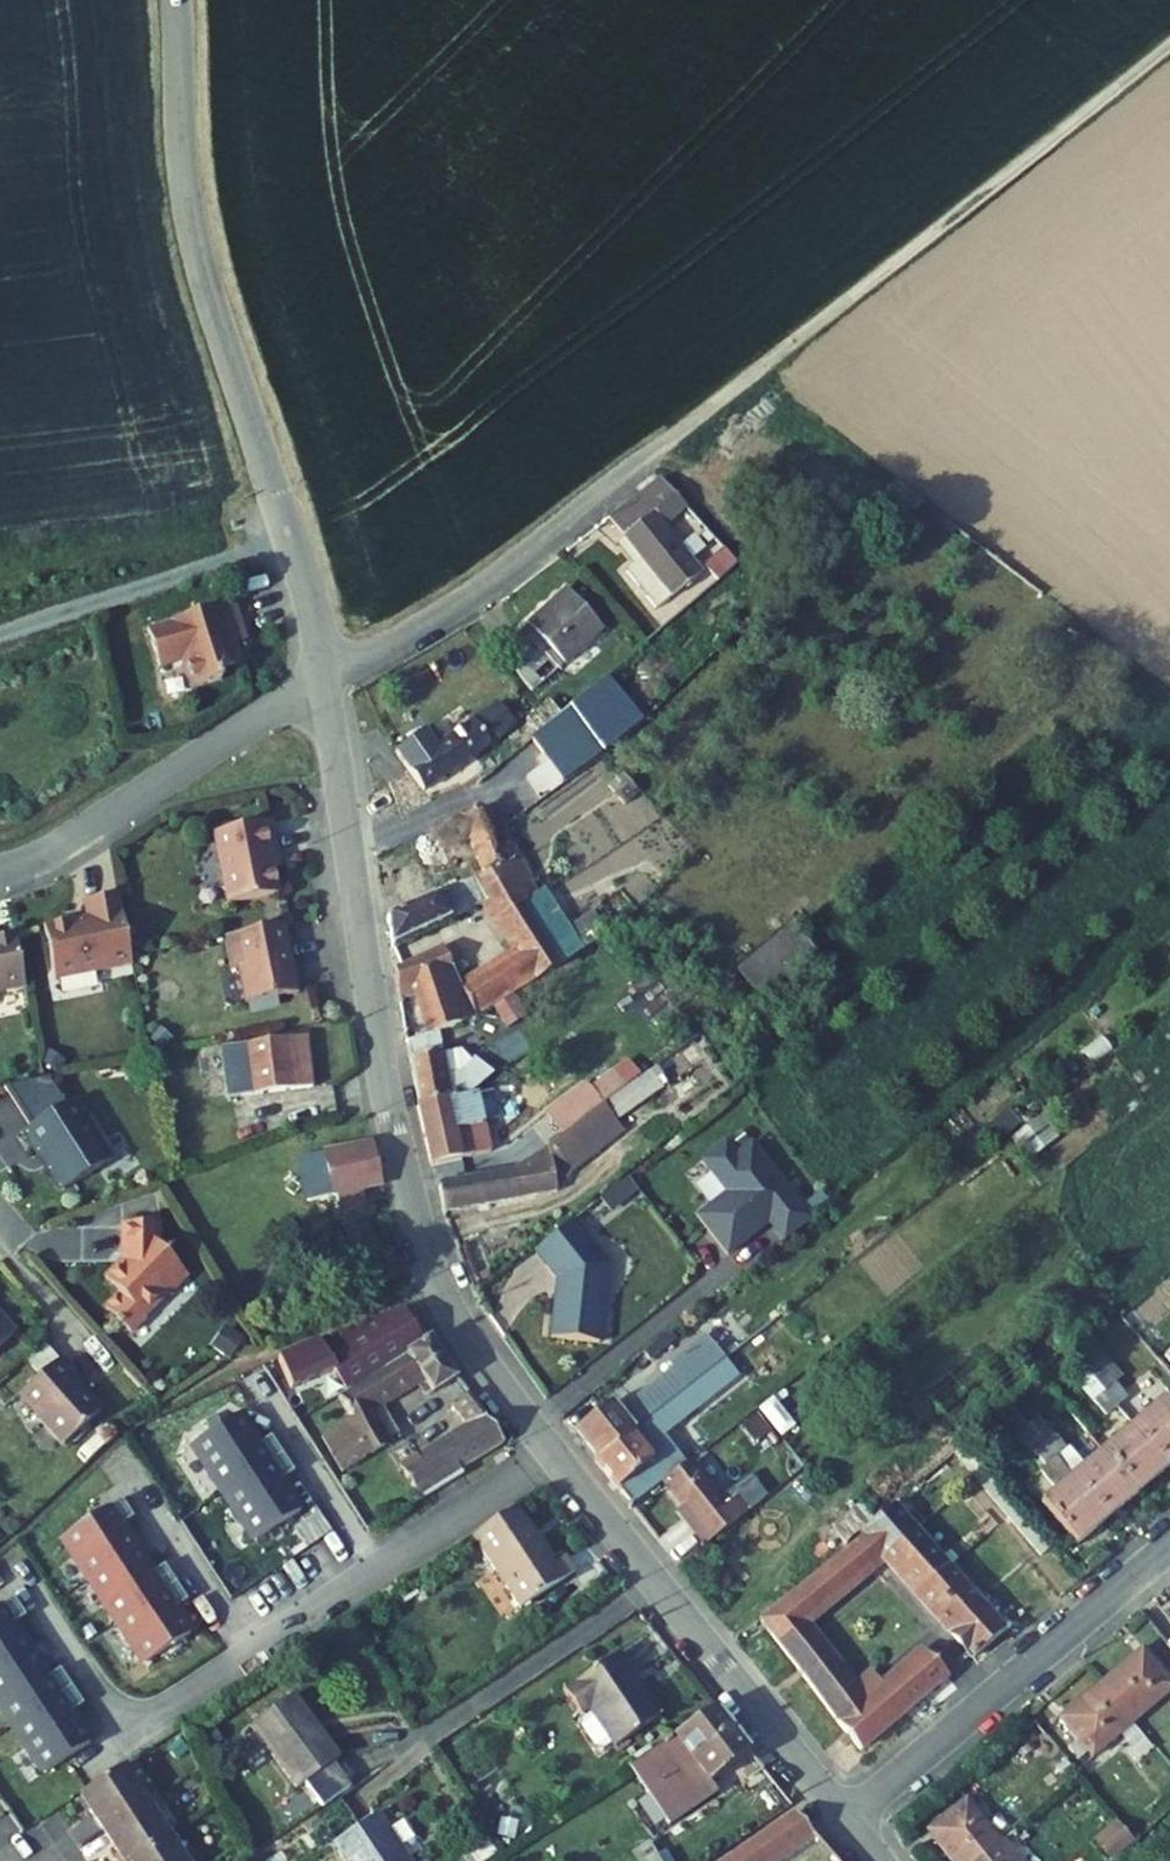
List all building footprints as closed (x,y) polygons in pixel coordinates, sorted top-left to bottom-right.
[(701,575),(664,528),(687,510),(659,479),(608,519),(624,540),(670,598),(701,575)] [(624,573),(655,611),(670,598),(624,540),(616,546),(631,567),(624,573)] [(709,591),(738,565),(723,548),(703,567),(710,574),(701,583),(709,591)] [(498,658),(531,695),(603,630),(566,590),(542,613),(544,615),(498,658)] [(236,606),(150,632),(161,671),(185,663),(193,693),(223,684),(220,675),(242,669),(236,648),(247,645),(236,606)] [(605,678),(559,718),(548,728),(538,736),(531,742),(563,785),(621,738),(593,705),(612,687),(605,678)] [(424,792),(516,727),(500,703),(436,748),(424,732),(394,753),(424,792)] [(547,703),(535,713),(548,728),(559,718),(547,703)] [(548,728),(535,713),(525,721),(530,726),(538,736),(548,728)] [(530,726),(508,745),(516,755),(531,742),(538,736),(530,726)] [(492,751),(473,766),(485,780),(503,765),(492,751)] [(468,840),(484,876),(521,860),(522,860),(503,829),(498,830),(488,811),(410,839),(435,898),(460,886),(444,852),(468,840)] [(231,907),(281,896),(273,858),(279,857),(273,824),(217,836),(231,907)] [(513,995),(563,963),(550,942),(525,907),(537,899),(521,860),(484,876),(460,886),(435,898),(387,919),(391,948),(486,905),(516,954),(460,989),(442,950),(394,971),(398,992),(415,987),(433,1033),(475,1019),(492,1009),(513,995)] [(133,967),(120,902),(86,909),(88,919),(45,928),(56,982),(133,967)] [(563,963),(605,936),(591,914),(550,942),(563,963)] [(759,1000),(816,953),(792,924),(735,972),(759,1000)] [(293,960),(287,928),(228,939),(234,971),(242,969),(249,1005),(298,996),(293,974),(286,970),(293,960)] [(15,937),(0,940),(0,994),(26,989),(15,937)] [(492,1009),(506,1031),(527,1017),(513,995),(492,1009)] [(406,1042),(408,1052),(435,1041),(433,1033),(406,1042)] [(304,1036),(244,1044),(252,1097),(311,1090),(304,1036)] [(437,1055),(435,1041),(408,1052),(418,1106),(470,1096),(493,1075),(461,1051),(437,1055)] [(655,1067),(620,1092),(632,1107),(666,1082),(655,1067)] [(42,1154),(65,1192),(112,1163),(75,1103),(68,1107),(51,1079),(6,1089),(9,1094),(12,1092),(33,1128),(25,1133),(39,1156),(42,1154)] [(579,1124),(603,1105),(589,1085),(565,1103),(579,1124)] [(579,1124),(513,1170),(438,1183),(443,1212),(556,1193),(554,1184),(621,1132),(613,1122),(632,1107),(620,1092),(603,1105),(579,1124)] [(470,1096),(418,1106),(430,1167),(488,1155),(482,1124),(475,1126),(470,1096)] [(950,1122),(962,1137),(975,1126),(963,1111),(950,1122)] [(1028,1162),(1059,1139),(1041,1116),(1010,1141),(1028,1162)] [(381,1186),(373,1144),(295,1159),(303,1201),(337,1195),(340,1211),(365,1206),(361,1190),(381,1186)] [(782,1244),(810,1222),(750,1146),(735,1158),(724,1144),(700,1163),(725,1196),(696,1219),(726,1257),(767,1224),(782,1244)] [(158,1248),(158,1228),(125,1228),(125,1264),(107,1282),(120,1297),(107,1310),(131,1335),(146,1321),(140,1315),(165,1291),(170,1297),(188,1279),(158,1248)] [(578,1236),(538,1265),(561,1295),(549,1352),(597,1360),(610,1282),(578,1236)] [(319,1343),(277,1361),(291,1391),(334,1373),(344,1393),(423,1343),(403,1312),(319,1343)] [(0,1317),(0,1350),(16,1336),(0,1317)] [(432,1395),(456,1380),(429,1339),(423,1343),(344,1393),(338,1397),(353,1421),(322,1440),(346,1480),(391,1451),(367,1412),(422,1379),(432,1395)] [(1074,1356),(1117,1408),(1128,1399),(1115,1384),(1122,1378),(1090,1343),(1074,1356)] [(1117,1408),(1074,1356),(1062,1366),(1105,1418),(1117,1408)] [(620,1416),(611,1404),(572,1434),(595,1463),(706,1375),(693,1358),(620,1416)] [(666,1478),(644,1451),(740,1376),(727,1359),(706,1375),(595,1463),(617,1491),(631,1507),(662,1482),(666,1478)] [(76,1380),(60,1362),(19,1399),(63,1449),(102,1415),(87,1398),(80,1397),(70,1386),(76,1380)] [(402,1470),(421,1501),(463,1476),(460,1471),(504,1443),(467,1395),(452,1406),(461,1417),(469,1427),(419,1459),(402,1470)] [(1168,1468),(1169,1466),(1169,1408),(1163,1400),(1132,1426),(1168,1468)] [(1076,1546),(1107,1520),(1071,1477),(1055,1459),(1028,1425),(1012,1407),(1001,1417),(1044,1467),(1024,1484),(1076,1546)] [(234,1416),(190,1445),(254,1541),(298,1511),(278,1481),(291,1473),(279,1455),(267,1437),(254,1445),(234,1416)] [(461,1417),(429,1436),(407,1442),(419,1459),(469,1427),(461,1417)] [(1028,1425),(1055,1459),(1065,1450),(1037,1417),(1028,1425)] [(1132,1426),(1101,1451),(1137,1494),(1168,1468),(1132,1426)] [(1039,1555),(1048,1547),(966,1446),(956,1454),(1039,1555)] [(1107,1520),(1137,1494),(1101,1451),(1071,1477),(1107,1520)] [(693,1535),(704,1549),(749,1513),(738,1499),(726,1508),(688,1462),(662,1482),(683,1508),(700,1529),(693,1535)] [(118,1500),(61,1538),(144,1664),(189,1634),(173,1610),(185,1601),(174,1584),(162,1566),(149,1574),(118,1528),(131,1519),(118,1500)] [(804,1625),(883,1559),(973,1658),(1004,1632),(893,1504),(873,1521),(859,1533),(863,1537),(758,1623),(860,1751),(947,1677),(936,1664),(941,1660),(930,1649),(926,1653),(924,1651),(882,1687),(870,1672),(852,1689),(804,1625)] [(859,1504),(824,1534),(838,1551),(859,1533),(873,1521),(859,1504)] [(553,1564),(515,1507),(471,1536),(520,1609),(574,1574),(563,1557),(553,1564)] [(676,1514),(693,1535),(700,1529),(683,1508),(676,1514)] [(404,1605),(419,1595),(410,1581),(395,1591),(404,1605)] [(12,1600),(0,1607),(0,1706),(45,1774),(90,1744),(70,1715),(83,1706),(59,1671),(46,1679),(11,1627),(24,1618),(12,1600)] [(1169,1693),(1169,1681),(1142,1648),(1099,1684),(1133,1724),(1169,1693)] [(564,1692),(582,1718),(589,1713),(614,1749),(659,1718),(631,1676),(624,1681),(610,1661),(564,1692)] [(1099,1684),(1058,1720),(1092,1759),(1133,1724),(1099,1684)] [(340,1758),(294,1696),(250,1728),(296,1790),(306,1783),(323,1806),(338,1795),(321,1772),(340,1758)] [(714,1708),(629,1769),(653,1805),(668,1826),(672,1832),(699,1814),(688,1799),(687,1796),(678,1802),(663,1780),(691,1760),(710,1784),(749,1754),(714,1708)] [(1123,1743),(1139,1761),(1154,1748),(1139,1730),(1123,1743)] [(688,1799),(710,1784),(691,1760),(663,1780),(678,1802),(687,1796),(688,1799)] [(79,1797),(102,1832),(152,1801),(142,1785),(136,1789),(123,1768),(79,1797)] [(1001,1843),(966,1799),(925,1831),(949,1860),(978,1860),(1001,1843)] [(121,1860),(137,1860),(170,1841),(156,1820),(162,1816),(152,1801),(102,1832),(121,1860)] [(638,1814),(652,1836),(668,1826),(653,1805),(638,1814)] [(813,1835),(795,1812),(723,1860),(775,1860),(813,1835)] [(510,1837),(496,1814),(485,1821),(499,1844),(510,1837)] [(345,1860),(408,1860),(377,1815),(334,1844),(345,1860)] [(188,1857),(183,1860),(170,1841),(137,1860),(191,1860),(188,1857)] [(1001,1843),(978,1860),(1015,1860),(1001,1843)] [(638,1860),(659,1860),(649,1844),(633,1854),(638,1860)]
